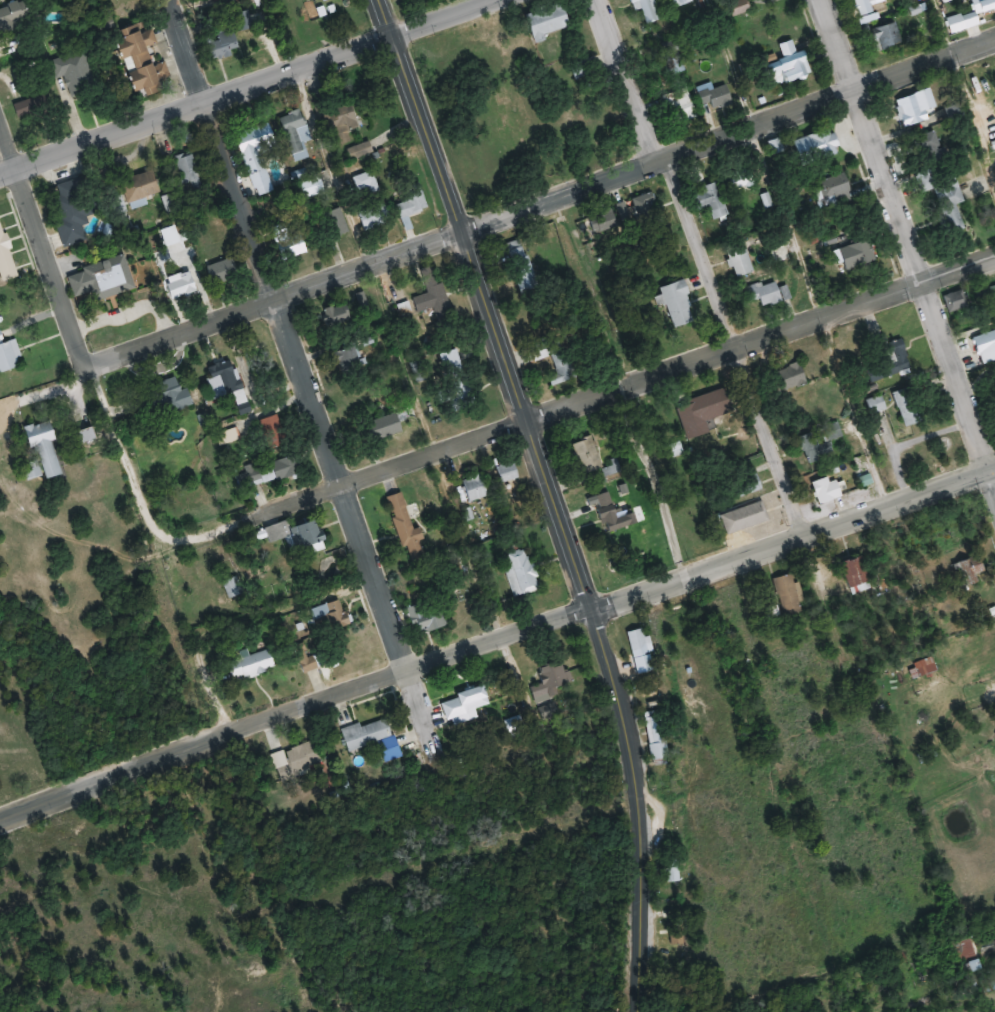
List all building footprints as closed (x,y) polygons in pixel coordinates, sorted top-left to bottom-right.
[(14,21),(41,14),(37,0),(26,0),(0,7),(0,34),(17,30),(14,21)] [(641,9),(647,24),(666,17),(660,0),(632,0),(636,11),(641,9)] [(751,11),(748,0),(741,0),(728,4),(731,16),(751,11)] [(857,14),(872,14),(872,0),(883,0),(857,0),(857,14)] [(974,11),(994,11),(994,0),(974,0),(974,11)] [(545,34),(572,26),(565,4),(527,16),(536,43),(547,40),(545,34)] [(879,53),(904,43),(896,22),(870,31),(879,53)] [(121,31),(123,51),(141,97),(148,97),(163,91),(162,79),(171,76),(166,63),(154,64),(150,52),(150,46),(158,43),(153,29),(142,33),(139,25),(121,31)] [(241,49),(230,27),(205,39),(216,61),(241,49)] [(798,54),(792,40),(779,45),(785,58),(773,63),(784,89),(815,76),(805,51),(798,54)] [(99,87),(82,49),(57,60),(73,98),(99,87)] [(712,102),(713,109),(733,105),(729,85),(701,91),(703,104),(712,102)] [(678,123),(696,119),(690,90),(662,96),(666,115),(676,112),(678,123)] [(937,107),(932,90),(896,100),(904,128),(930,120),(927,110),(937,107)] [(54,115),(50,95),(15,100),(19,121),(54,115)] [(359,129),(352,98),(317,106),(324,137),(335,135),(337,146),(350,143),(348,131),(359,129)] [(304,144),(312,141),(301,110),(278,117),(294,162),(309,157),(304,144)] [(256,197),(273,192),(261,152),(277,147),(270,124),(236,134),(256,197)] [(795,140),(803,166),(842,154),(834,128),(795,140)] [(970,235),(958,203),(966,200),(956,172),(949,174),(934,131),(916,137),(953,241),(970,235)] [(372,153),(371,144),(349,147),(350,156),(372,153)] [(173,158),(185,196),(205,189),(193,152),(173,158)] [(747,168),(727,176),(734,192),(753,184),(747,168)] [(163,193),(155,170),(120,181),(128,204),(163,193)] [(292,175),(294,181),(307,175),(304,170),(292,175)] [(360,197),(379,192),(375,174),(355,179),(360,197)] [(817,179),(821,207),(852,203),(848,175),(817,179)] [(326,193),(321,177),(299,183),(303,199),(326,193)] [(50,187),(67,247),(86,241),(82,225),(89,223),(87,216),(94,214),(84,178),(50,187)] [(729,215),(717,182),(700,188),(711,221),(729,215)] [(394,207),(406,232),(414,228),(409,218),(430,208),(422,193),(394,207)] [(636,224),(656,224),(656,196),(636,196),(636,224)] [(358,214),(367,233),(391,222),(381,202),(358,214)] [(325,215),(336,238),(351,231),(340,208),(325,215)] [(594,234),(618,226),(613,208),(588,217),(594,234)] [(18,277),(0,211),(0,278),(1,282),(18,277)] [(182,243),(176,225),(157,231),(164,249),(182,243)] [(278,244),(282,259),(308,253),(304,238),(278,244)] [(878,261),(869,238),(839,250),(849,273),(878,261)] [(540,288),(520,239),(504,246),(524,294),(540,288)] [(736,278),(754,272),(745,245),(727,251),(736,278)] [(67,274),(77,307),(136,288),(125,255),(67,274)] [(207,266),(213,285),(240,276),(233,257),(207,266)] [(439,266),(422,270),(427,294),(414,297),(418,312),(434,308),(440,332),(454,329),(439,266)] [(171,300),(197,293),(191,271),(165,278),(171,300)] [(696,321),(684,280),(661,287),(673,328),(696,321)] [(791,296),(786,285),(779,288),(776,281),(756,290),(764,309),(791,296)] [(950,313),(970,306),(964,289),(944,296),(950,313)] [(323,309),(329,329),(351,323),(346,303),(323,309)] [(23,366),(15,339),(5,342),(1,331),(0,331),(0,373),(23,366)] [(985,367),(994,363),(994,331),(973,340),(985,367)] [(886,344),(894,374),(911,370),(903,339),(886,344)] [(547,347),(561,384),(577,378),(562,341),(547,347)] [(361,371),(360,347),(341,348),(342,372),(361,371)] [(459,405),(476,398),(455,347),(438,354),(459,405)] [(205,369),(217,400),(244,389),(232,359),(205,369)] [(807,382),(799,361),(770,372),(778,393),(807,382)] [(140,394),(152,423),(193,406),(181,377),(140,394)] [(688,440),(710,433),(706,421),(733,412),(726,388),(689,400),(691,406),(679,410),(688,440)] [(913,388),(894,393),(904,428),(922,423),(913,388)] [(865,401),(870,416),(888,410),(882,395),(865,401)] [(404,433),(400,413),(367,421),(372,440),(404,433)] [(271,448),(289,441),(279,414),(261,421),(271,448)] [(63,476),(52,421),(31,425),(42,480),(63,476)] [(835,456),(830,441),(842,437),(838,424),(819,429),(822,437),(802,443),(808,464),(835,456)] [(98,439),(95,428),(79,433),(83,444),(98,439)] [(593,438),(570,445),(581,476),(603,469),(593,438)] [(237,475),(241,490),(302,474),(297,456),(260,466),(260,463),(244,467),(246,473),(237,475)] [(607,463),(611,474),(621,471),(617,459),(607,463)] [(501,485),(521,478),(514,460),(495,467),(501,485)] [(488,498),(483,475),(462,480),(467,502),(488,498)] [(833,475),(812,483),(820,505),(841,497),(833,475)] [(761,491),(761,480),(744,481),(745,491),(761,491)] [(643,522),(639,511),(632,513),(629,506),(615,510),(609,492),(596,496),(607,533),(643,522)] [(413,520),(400,493),(387,499),(399,527),(413,520)] [(726,535),(770,522),(764,502),(720,515),(726,535)] [(288,521),(266,528),(270,543),(287,538),(292,553),(327,542),(320,519),(290,529),(288,521)] [(426,559),(419,533),(404,537),(411,563),(426,559)] [(513,598),(541,590),(529,548),(501,556),(513,598)] [(854,592),(873,586),(863,556),(844,563),(854,592)] [(953,563),(958,584),(973,580),(972,575),(986,572),(982,556),(953,563)] [(804,612),(793,574),(774,579),(785,618),(804,612)] [(228,599),(242,593),(235,577),(221,583),(228,599)] [(351,624),(342,599),(311,610),(320,636),(351,624)] [(449,627),(442,599),(409,609),(416,636),(449,627)] [(652,650),(645,628),(628,633),(634,655),(652,650)] [(277,670),(270,650),(249,657),(248,654),(228,661),(235,683),(277,670)] [(937,670),(931,655),(907,666),(913,680),(937,670)] [(558,699),(556,689),(570,686),(564,661),(541,667),(545,684),(532,687),(536,704),(558,699)] [(491,707),(486,688),(442,700),(447,719),(491,707)] [(545,723),(560,716),(555,703),(540,710),(545,723)] [(341,729),(349,752),(379,743),(385,763),(402,758),(389,718),(362,727),(360,723),(341,729)] [(650,720),(650,760),(665,760),(665,720),(650,720)] [(285,752),(295,776),(322,764),(312,740),(285,752)] [(960,965),(968,963),(970,972),(979,971),(973,938),(956,941),(960,965)]
